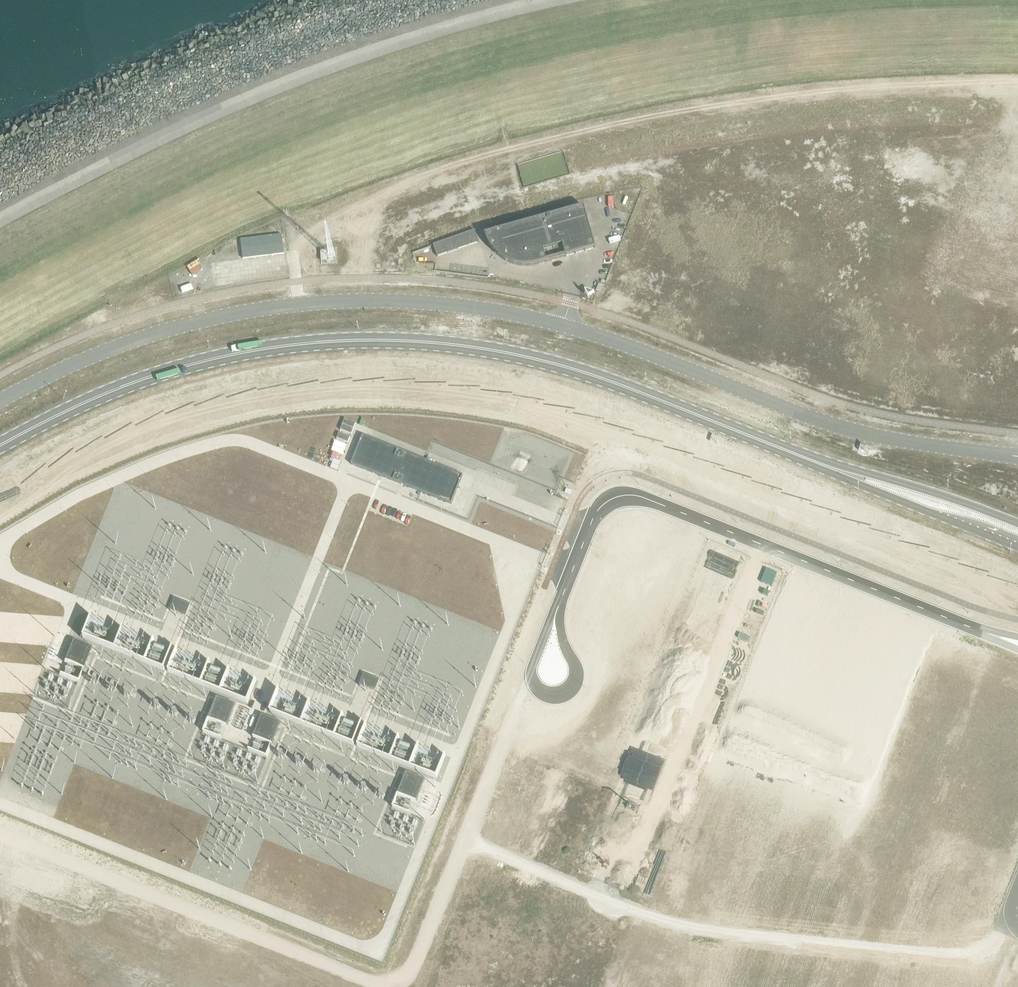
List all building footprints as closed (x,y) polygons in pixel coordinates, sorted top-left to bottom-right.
[(536,269),(594,253),(582,212),(484,240),(490,253),(492,256),(497,261),(504,265),(512,269),(521,271),(530,270),(536,269)] [(437,260),(479,246),(475,234),(433,249),(437,260)] [(281,236),(240,241),(242,259),(284,254),(281,236)] [(192,274),(202,269),(198,261),(188,266),(192,274)] [(182,293),(193,289),(190,279),(179,283),(182,293)] [(362,436),(351,465),(420,492),(451,505),(462,476),(362,436)] [(41,548),(52,545),(50,537),(39,540),(41,548)] [(765,569),(760,583),(771,587),(777,574),(765,569)] [(174,598),(170,610),(178,613),(182,601),(174,598)] [(182,601),(178,613),(185,616),(186,616),(190,605),(182,601)] [(19,642),(20,609),(7,608),(6,641),(19,642)] [(712,653),(720,631),(709,627),(701,649),(712,653)] [(72,640),(64,662),(83,669),(91,648),(72,640)] [(363,673),(359,685),(367,688),(371,677),(363,673)] [(371,677),(367,688),(375,691),(375,692),(380,680),(371,677)] [(208,719),(227,727),(235,705),(217,697),(216,698),(208,719)] [(262,716),(253,737),(272,745),(280,723),(262,716)] [(406,773),(397,794),(416,802),(425,780),(406,773)]
